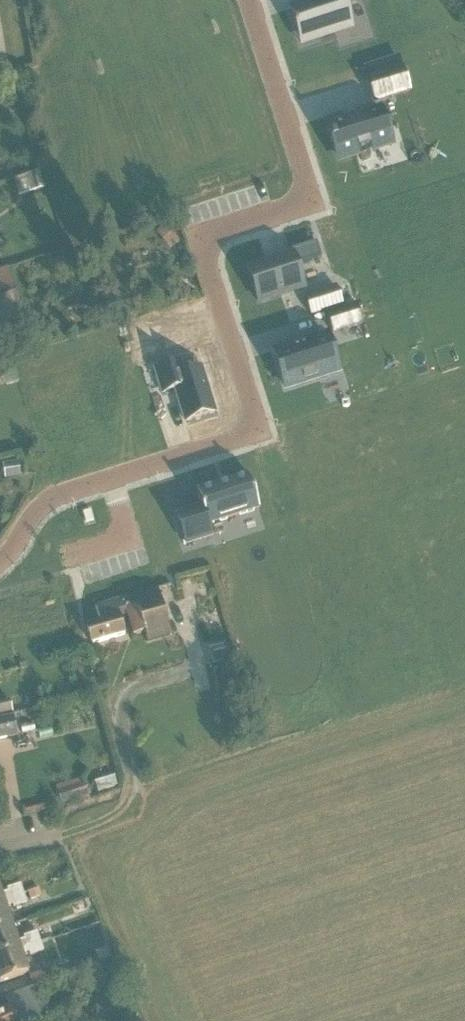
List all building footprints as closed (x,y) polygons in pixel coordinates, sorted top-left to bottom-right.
[(290,8),(295,23),(293,24),(294,29),(297,28),(300,37),(318,31),(320,37),(351,27),(344,3),(353,0),(315,0),(290,8)] [(401,67),(367,78),(374,101),(409,90),(401,67)] [(390,140),(380,109),(328,125),(332,138),(330,138),(332,143),(333,143),(338,156),(358,150),(358,151),(370,148),(370,146),(390,140)] [(44,187),(40,175),(29,178),(33,191),(44,187)] [(321,258),(316,242),(290,250),(292,254),(248,268),(258,302),(304,288),(297,265),(321,258)] [(338,371),(326,335),(274,352),(286,388),(338,371)] [(12,358),(0,362),(5,377),(16,373),(12,358)] [(183,374),(179,362),(156,369),(163,393),(176,389),(186,422),(214,413),(200,368),(183,374)] [(21,476),(19,461),(2,463),(4,478),(21,476)] [(201,506),(176,514),(186,544),(212,536),(207,522),(258,506),(248,474),(196,491),(201,506)] [(159,596),(163,594),(162,590),(157,591),(156,588),(95,606),(99,621),(86,625),(91,643),(123,633),(118,616),(126,614),(132,636),(143,633),(146,641),(170,634),(159,596)] [(229,652),(210,657),(212,664),(220,662),(224,661),(226,669),(232,667),(229,652)] [(12,711),(9,700),(0,703),(0,714),(12,711)] [(18,735),(13,714),(0,717),(0,739),(18,735)] [(118,785),(115,776),(95,782),(98,791),(118,785)] [(88,794),(84,781),(57,789),(61,803),(88,794)] [(22,893),(19,883),(6,888),(7,891),(1,893),(0,889),(0,901),(22,893)] [(41,895),(38,888),(37,889),(27,892),(29,900),(41,895)] [(0,901),(0,927),(12,923),(6,907),(12,905),(13,908),(26,903),(22,893),(0,901)] [(20,947),(12,923),(0,927),(0,954),(20,947)] [(0,954),(0,982),(28,972),(22,956),(29,954),(29,956),(43,951),(40,941),(39,941),(20,947),(0,954)] [(69,974),(65,964),(29,976),(32,986),(34,985),(34,987),(42,984),(69,974)] [(34,985),(4,998),(8,1007),(0,1010),(0,1020),(37,1020),(47,1017),(34,987),(34,985)]
